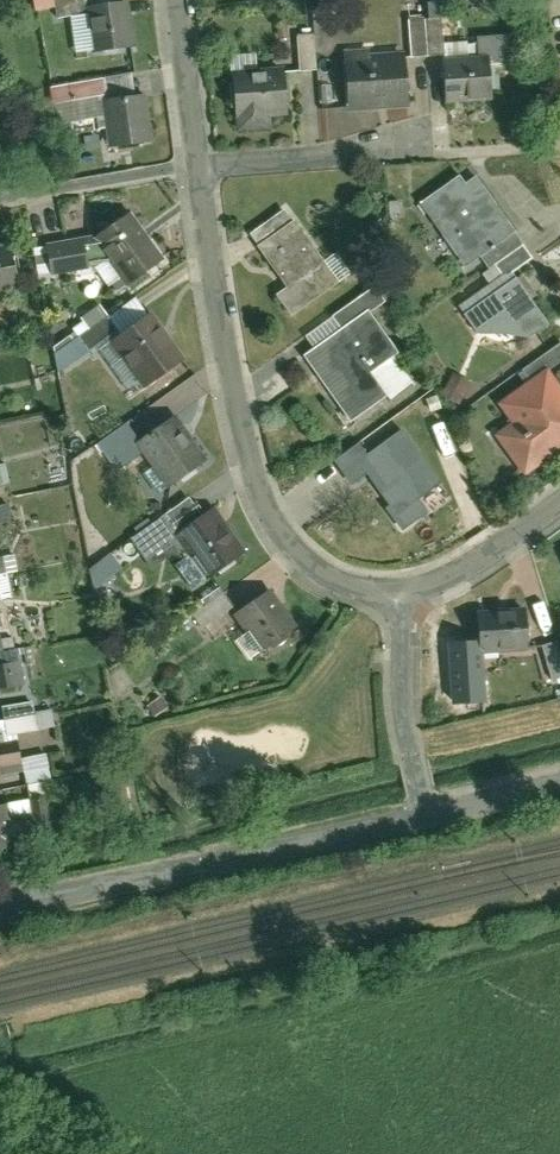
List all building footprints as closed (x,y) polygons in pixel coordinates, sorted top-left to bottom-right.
[(83,1),(89,51),(136,46),(131,0),(83,0),(83,1)] [(439,15),(404,17),(405,54),(440,52),(439,15)] [(439,56),(443,99),(492,95),(489,63),(508,62),(506,30),(473,32),(475,53),(439,56)] [(293,32),(295,68),(313,67),(311,31),(293,32)] [(340,52),(344,108),(406,104),(402,47),(340,52)] [(235,126),(268,122),(267,113),(282,111),(277,64),(229,68),(235,126)] [(100,95),(132,91),(129,71),(98,75),(100,95)] [(132,91),(100,95),(107,147),(150,141),(143,89),(132,91)] [(456,172),(418,199),(462,262),(476,252),(511,227),(472,172),(462,180),(456,172)] [(161,258),(125,205),(87,231),(104,255),(123,284),(161,258)] [(258,240),(289,219),(280,207),(249,229),(258,240)] [(258,240),(255,242),(283,281),(272,289),(289,313),(336,280),(292,217),(289,219),(258,240)] [(511,227),(476,252),(486,266),(492,261),(521,242),(511,227)] [(104,255),(87,231),(37,239),(39,268),(87,260),(104,255)] [(0,242),(0,285),(15,282),(7,241),(0,242)] [(529,254),(521,242),(492,261),(501,274),(529,254)] [(513,267),(458,304),(479,335),(531,343),(554,327),(513,267)] [(328,313),(338,326),(366,307),(367,310),(383,298),(372,281),(328,313)] [(300,351),(346,419),(384,394),(366,367),(394,348),(367,310),(366,307),(338,326),(300,351)] [(178,354),(145,309),(116,331),(102,341),(136,386),(178,354)] [(102,341),(116,331),(105,315),(77,335),(88,351),(102,341)] [(527,375),(545,363),(547,367),(559,358),(559,341),(556,335),(518,362),(527,375)] [(519,471),(559,442),(559,386),(547,367),(545,363),(527,375),(494,398),(509,420),(492,432),(519,471)] [(212,454),(175,405),(136,435),(131,439),(140,450),(168,487),(212,454)] [(131,439),(136,435),(125,419),(95,439),(114,468),(140,450),(131,439)] [(399,424),(363,449),(355,438),(330,456),(350,484),(368,472),(388,501),(380,507),(397,531),(426,511),(414,494),(437,478),(399,424)] [(174,532),(200,513),(188,494),(131,533),(151,564),(182,543),(174,532)] [(241,546),(211,505),(200,513),(174,532),(182,543),(204,573),(241,546)] [(89,583),(117,572),(110,555),(82,566),(89,583)] [(258,575),(241,580),(245,593),(263,588),(258,575)] [(296,624),(268,584),(234,607),(263,648),(296,624)] [(189,612),(199,627),(231,605),(220,591),(189,612)] [(525,612),(478,614),(479,642),(480,650),(527,648),(525,612)] [(537,641),(547,680),(559,676),(559,655),(555,637),(537,641)] [(480,650),(479,642),(450,644),(454,703),(483,701),(480,650)] [(0,662),(0,687),(23,684),(20,659),(0,662)] [(19,760),(14,735),(0,737),(0,764),(19,760)] [(29,844),(23,813),(4,817),(1,799),(0,799),(0,850),(29,844)]
